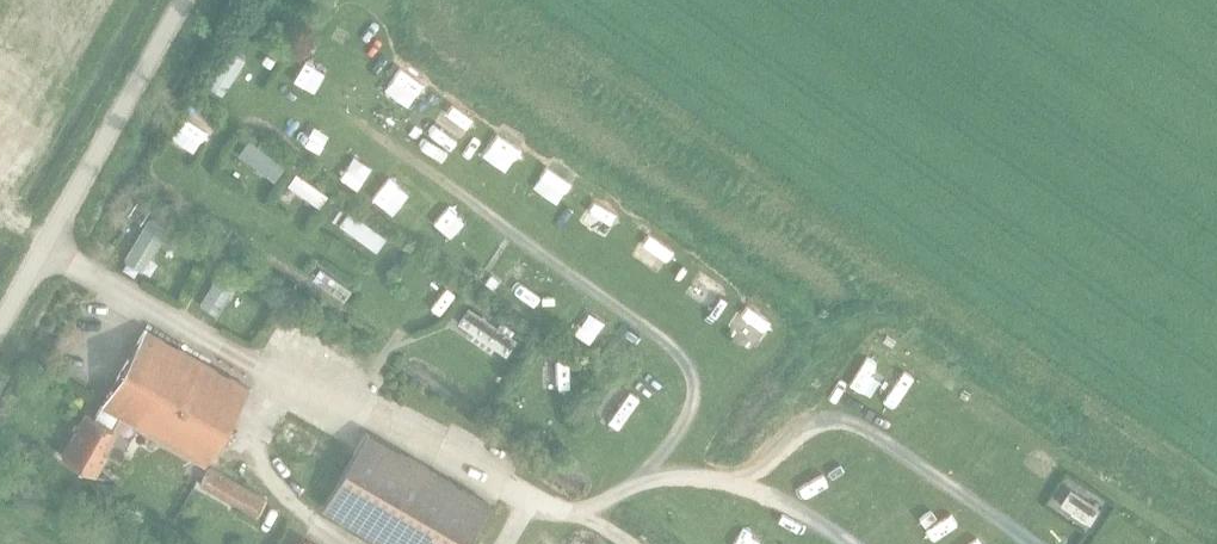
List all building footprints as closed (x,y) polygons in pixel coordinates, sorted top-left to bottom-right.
[(313,279),(343,300),(350,291),(319,270),(313,279)] [(456,321),(505,354),(515,338),(467,305),(456,321)] [(121,415),(205,463),(247,389),(145,330),(93,422),(84,417),(62,456),(96,476),(108,456),(100,451),(121,415)] [(383,543),(466,543),(489,504),(364,432),(320,508),(383,543)] [(199,482),(254,515),(264,499),(209,465),(199,482)] [(1088,522),(1098,507),(1069,487),(1059,502),(1088,522)]
